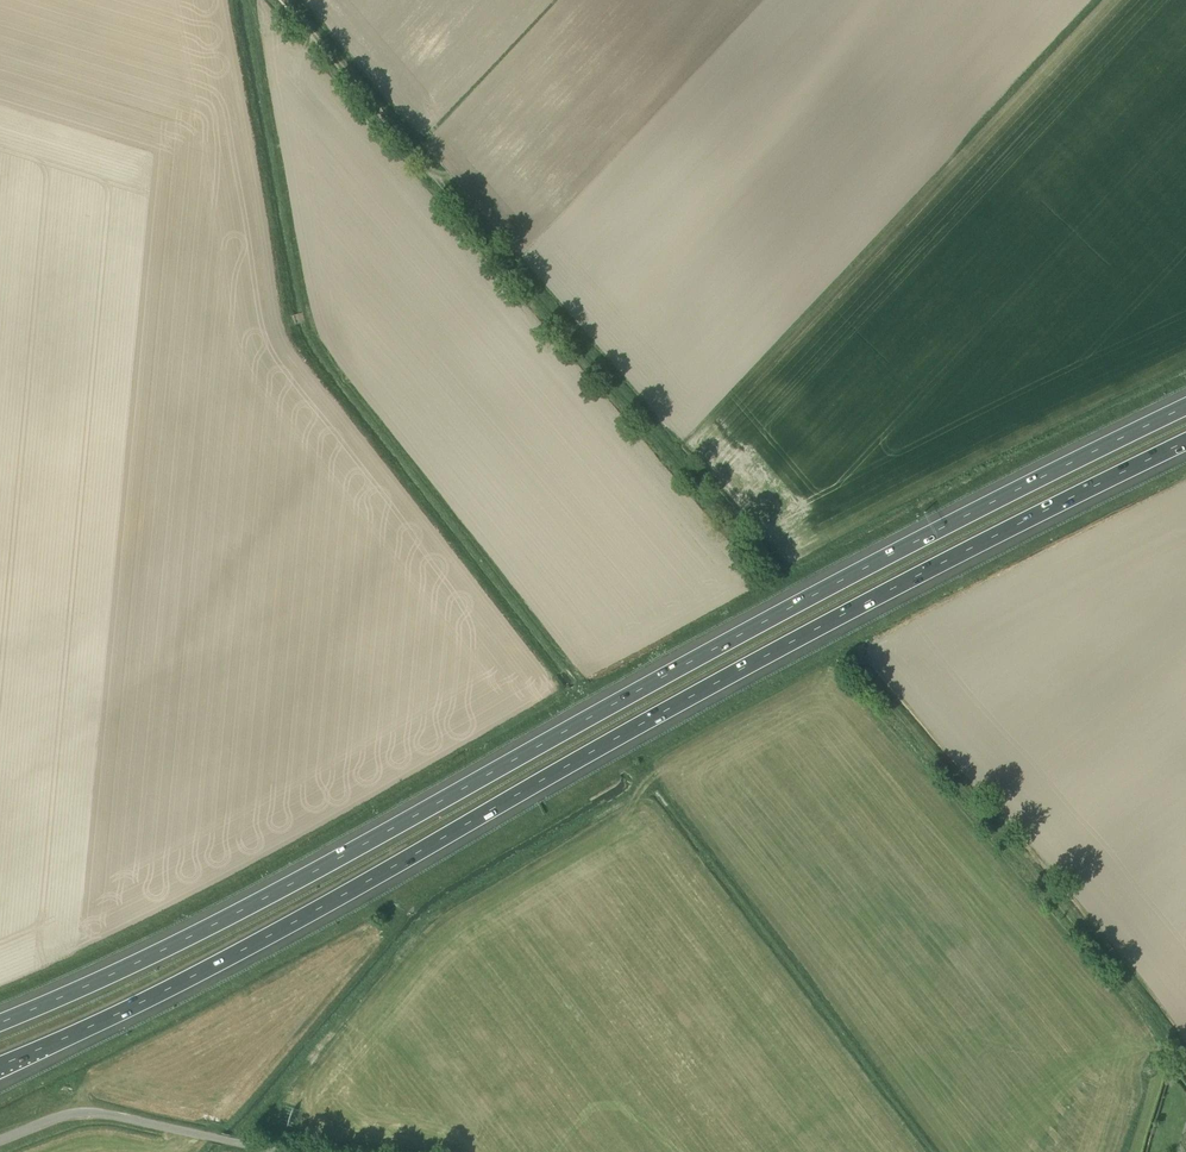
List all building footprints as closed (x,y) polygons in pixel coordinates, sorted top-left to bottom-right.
[(188,980),(160,992),(162,999),(191,987),(188,980)]
